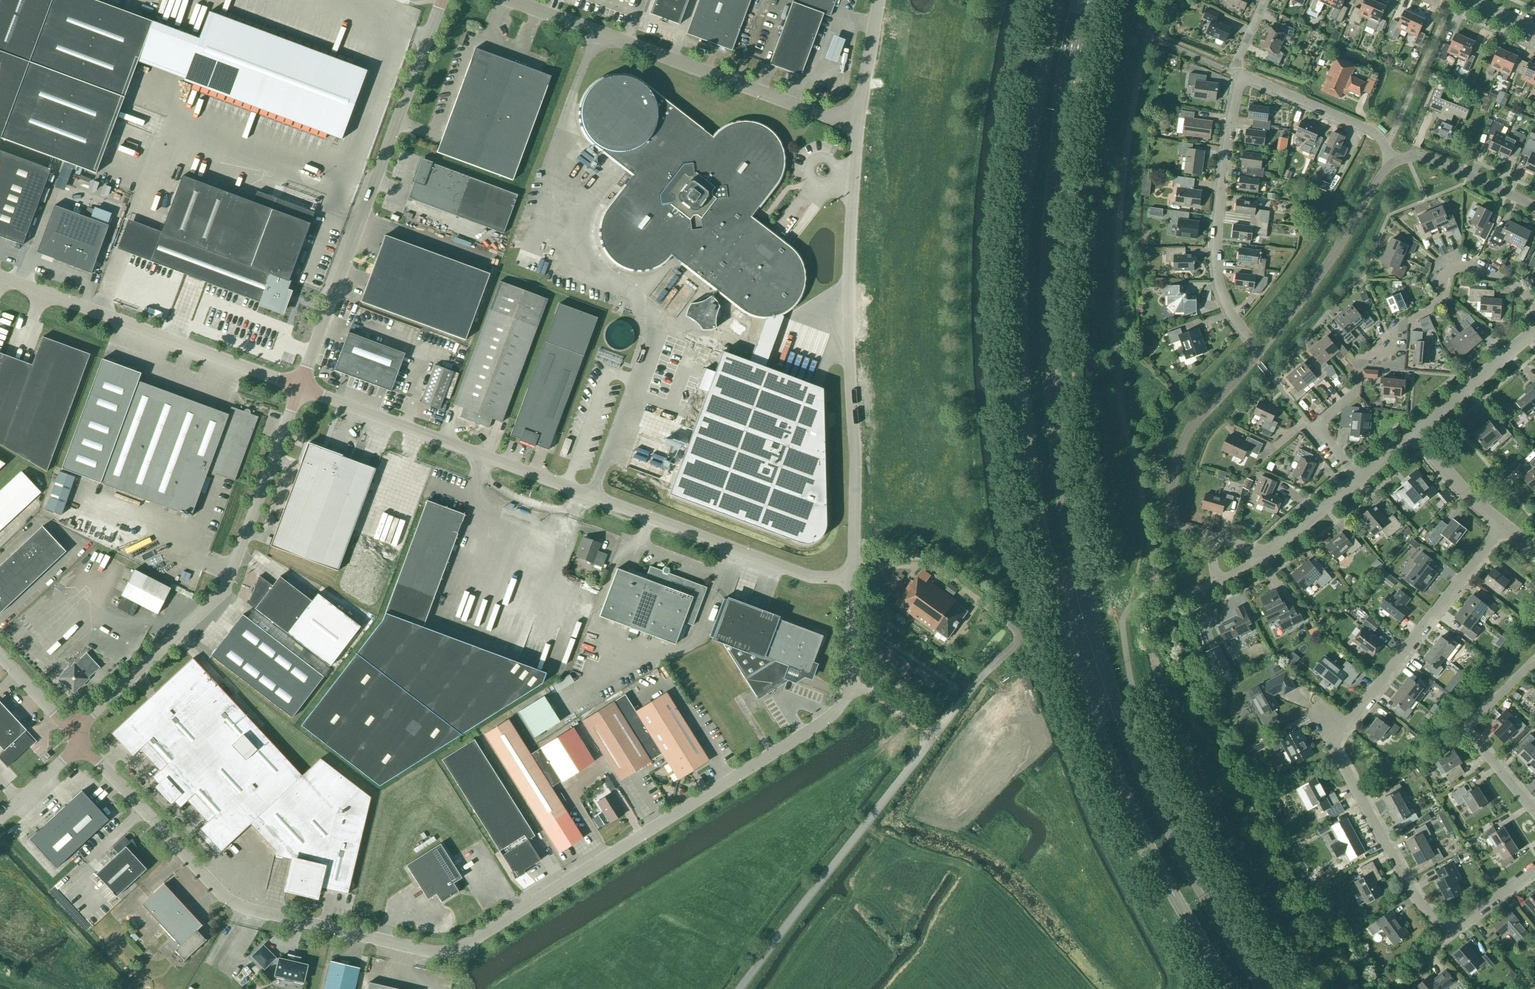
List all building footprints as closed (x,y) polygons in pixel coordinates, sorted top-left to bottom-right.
[(96,174),(148,35),(194,53),(183,81),(341,140),(367,71),(209,12),(198,39),(152,22),(93,0),(0,0),(0,138),(96,174)] [(688,0),(654,0),(649,15),(679,25),(688,0)] [(750,0),(699,0),(686,34),(732,51),(750,0)] [(836,0),(793,0),(769,65),(800,76),(823,14),(830,17),(836,0)] [(1227,2),(1244,10),(1248,0),(1227,0),(1227,2)] [(1333,0),(1314,0),(1310,8),(1320,13),(1324,4),(1330,6),(1333,0)] [(1330,6),(1335,9),(1331,18),(1336,20),(1341,23),(1348,8),(1342,6),(1345,0),(1333,0),(1330,6)] [(1376,2),(1371,0),(1365,0),(1360,10),(1355,7),(1348,22),(1354,24),(1355,22),(1360,24),(1363,17),(1368,19),(1376,2)] [(1368,19),(1365,26),(1376,31),(1381,33),(1386,22),(1381,19),(1386,7),(1376,2),(1368,19)] [(1225,42),(1232,27),(1217,20),(1220,13),(1208,8),(1204,18),(1212,22),(1207,34),(1217,38),(1216,40),(1216,41),(1216,43),(1218,44),(1219,45),(1221,45),(1222,44),(1223,43),(1224,41),(1225,42)] [(1407,33),(1415,15),(1404,11),(1399,23),(1394,20),(1387,35),(1393,37),(1393,36),(1398,38),(1401,30),(1407,33)] [(1415,15),(1407,33),(1417,37),(1414,44),(1420,46),(1425,35),(1420,32),(1425,20),(1415,15)] [(1264,37),(1281,45),(1284,40),(1290,41),(1295,30),(1282,24),(1279,32),(1269,27),(1264,37)] [(1457,57),(1465,38),(1456,34),(1451,46),(1445,44),(1439,58),(1444,61),(1448,53),(1457,57)] [(1279,51),(1281,45),(1264,37),(1260,48),(1270,52),(1266,60),(1279,66),(1284,55),(1279,51)] [(1465,38),(1457,57),(1466,61),(1463,69),(1468,72),(1475,57),(1469,55),(1475,43),(1465,38)] [(844,43),(833,39),(825,61),(836,65),(844,43)] [(513,181),(551,77),(475,49),(437,153),(513,181)] [(1500,71),(1508,53),(1499,49),(1490,67),(1491,67),(1488,73),(1493,75),(1495,69),(1500,71)] [(1508,53),(1500,71),(1504,73),(1502,79),(1506,81),(1509,75),(1509,76),(1517,57),(1508,53)] [(1385,62),(1391,65),(1394,59),(1388,56),(1385,62)] [(1360,95),(1365,82),(1351,76),(1356,67),(1336,58),(1321,91),(1340,99),(1343,93),(1346,94),(1347,90),(1360,95)] [(1534,77),(1534,65),(1529,62),(1523,75),(1518,72),(1512,85),(1523,89),(1526,82),(1531,84),(1534,77)] [(1216,101),(1218,84),(1206,83),(1207,76),(1190,73),(1188,85),(1196,86),(1194,98),(1216,101)] [(578,112),(578,115),(579,122),(580,127),(584,136),(589,142),(593,146),(631,176),(619,191),(607,207),(604,212),(601,217),(599,225),(599,232),(599,238),(600,245),(604,252),(608,258),(614,264),(619,268),(623,270),(631,272),(640,273),(647,272),(655,270),(660,267),(665,264),(668,261),(671,257),(733,305),(740,311),(743,312),(745,314),(747,315),(749,316),(750,316),(752,317),(754,318),(757,318),(760,319),(764,319),(765,319),(748,365),(720,355),(714,372),(705,368),(697,389),(706,393),(669,495),(798,543),(800,544),(801,544),(803,544),(804,544),(806,544),(807,544),(808,544),(810,544),(811,543),(812,543),(813,543),(814,542),(815,542),(816,541),(817,540),(818,540),(819,539),(819,538),(820,538),(821,537),(821,536),(822,536),(822,535),(823,533),(824,531),(825,530),(825,528),(825,527),(826,525),(826,523),(822,394),(763,371),(783,317),(782,315),(788,313),(791,310),(797,304),(801,299),(804,292),(806,284),(806,273),(803,263),(801,259),(796,252),(793,249),(791,247),(786,243),(772,232),(753,217),(765,201),(779,183),(783,176),(785,168),(786,161),(785,154),(784,149),(782,145),(780,140),(776,135),(773,131),(767,127),(763,124),(758,122),(752,121),(745,120),(739,120),(734,122),(727,124),(723,126),(720,129),(717,131),(715,133),(713,136),(644,82),(642,81),(637,78),(631,76),(625,74),(619,74),(612,74),(607,75),(602,77),(597,80),(591,85),(587,89),(585,92),(582,96),(580,102),(579,106),(578,112)] [(1473,81),(1466,78),(1463,84),(1465,89),(1469,90),(1473,81)] [(1372,91),(1376,82),(1370,79),(1366,88),(1372,91)] [(1443,90),(1436,87),(1427,108),(1441,114),(1433,133),(1452,140),(1457,128),(1450,125),(1454,116),(1465,120),(1469,110),(1446,101),(1440,99),(1443,90)] [(1504,98),(1506,93),(1500,91),(1495,102),(1501,105),(1504,98)] [(1488,112),(1492,104),(1484,101),(1481,109),(1488,112)] [(1253,125),(1270,127),(1271,121),(1268,121),(1270,108),(1250,106),(1248,119),(1254,119),(1253,125)] [(1210,139),(1213,122),(1194,119),(1195,113),(1182,111),(1180,118),(1185,119),(1183,135),(1210,139)] [(1311,124),(1302,121),(1296,135),(1308,141),(1307,144),(1305,144),(1303,145),(1301,147),(1301,149),(1302,151),(1303,152),(1309,154),(1312,149),(1318,151),(1323,138),(1317,136),(1321,128),(1311,124)] [(1499,153),(1506,136),(1501,134),(1505,126),(1494,121),(1488,134),(1494,136),(1488,148),(1499,153)] [(1269,133),(1270,127),(1253,125),(1252,130),(1247,130),(1245,143),(1265,145),(1266,133),(1269,133)] [(1506,136),(1499,153),(1509,158),(1514,146),(1520,148),(1526,136),(1515,131),(1512,138),(1506,136)] [(1339,151),(1345,138),(1333,133),(1326,147),(1324,146),(1319,157),(1328,160),(1327,162),(1339,167),(1345,154),(1339,151)] [(1534,173),(1534,141),(1530,139),(1523,154),(1530,157),(1524,169),(1534,174),(1534,173)] [(1202,173),(1204,153),(1192,152),(1193,145),(1180,143),(1178,155),(1187,156),(1185,171),(1202,173)] [(51,170),(0,151),(0,237),(23,245),(51,170)] [(1246,172),(1264,174),(1264,168),(1261,168),(1263,155),(1243,153),(1242,166),(1247,167),(1246,172)] [(422,160),(408,199),(503,234),(517,195),(422,160)] [(1290,180),(1293,172),(1287,170),(1284,178),(1290,180)] [(1263,180),(1264,174),(1246,172),(1246,177),(1240,177),(1238,190),(1258,192),(1260,180),(1263,180)] [(1152,174),(1144,174),(1142,186),(1151,187),(1152,174)] [(272,274),(289,280),(314,213),(257,192),(253,203),(182,176),(150,261),(261,303),(272,274)] [(1198,208),(1200,191),(1193,190),(1195,179),(1174,176),(1173,183),(1180,184),(1177,205),(1198,208)] [(1326,192),(1329,184),(1322,181),(1319,189),(1326,192)] [(1270,211),(1256,210),(1257,202),(1237,200),(1235,213),(1251,215),(1250,221),(1268,223),(1270,211)] [(91,274),(96,260),(109,226),(54,206),(36,253),(54,259),(53,260),(91,274)] [(1430,212),(1437,229),(1444,226),(1447,232),(1458,228),(1452,214),(1446,217),(1442,207),(1430,212)] [(1492,213),(1479,207),(1476,213),(1472,211),(1469,217),(1473,219),(1471,223),(1479,227),(1475,234),(1486,240),(1492,227),(1486,224),(1492,213)] [(1173,211),(1171,222),(1179,223),(1177,236),(1197,238),(1199,222),(1188,221),(1189,213),(1173,211)] [(1430,231),(1437,229),(1430,212),(1418,217),(1421,224),(1416,227),(1422,240),(1432,236),(1430,231)] [(1267,231),(1268,223),(1250,221),(1250,227),(1234,225),(1232,238),(1252,240),(1253,233),(1260,234),(1260,236),(1267,237),(1267,231)] [(1511,243),(1519,227),(1508,221),(1501,234),(1495,231),(1489,244),(1495,247),(1496,244),(1501,246),(1504,240),(1511,243)] [(1519,227),(1511,243),(1518,246),(1515,253),(1519,255),(1518,259),(1523,261),(1529,248),(1524,246),(1531,233),(1519,227)] [(465,340),(489,274),(470,267),(385,236),(361,302),(465,340)] [(1387,251),(1403,258),(1406,251),(1413,255),(1418,244),(1407,239),(1404,245),(1392,239),(1387,251)] [(1438,249),(1441,256),(1447,253),(1444,246),(1438,249)] [(1186,255),(1186,248),(1166,248),(1166,262),(1174,262),(1174,271),(1194,271),(1194,255),(1186,255)] [(1253,270),(1265,271),(1266,259),(1259,258),(1259,251),(1240,249),(1238,262),(1254,264),(1253,270)] [(1400,264),(1403,258),(1387,251),(1381,263),(1394,268),(1391,274),(1402,279),(1407,268),(1400,264)] [(1501,265),(1494,261),(1492,265),(1498,269),(1501,265)] [(1264,277),(1265,271),(1253,270),(1252,276),(1236,274),(1235,287),(1254,289),(1253,293),(1259,294),(1267,284),(1268,277),(1264,277)] [(291,281),(289,280),(272,274),(261,303),(260,305),(279,312),(291,281)] [(1470,287),(1470,280),(1462,279),(1461,286),(1470,287)] [(502,422),(537,328),(547,300),(499,282),(454,405),(463,408),(460,417),(489,428),(492,419),(502,422)] [(1184,286),(1168,286),(1168,306),(1175,312),(1184,312),(1184,316),(1197,312),(1197,296),(1190,296),(1190,292),(1188,290),(1184,290),(1184,286)] [(1494,291),(1470,289),(1469,301),(1481,302),(1481,312),(1493,313),(1492,319),(1500,320),(1502,300),(1493,299),(1493,297),(1489,296),(1489,291),(1494,291)] [(1363,302),(1369,300),(1366,291),(1359,294),(1363,302)] [(1392,314),(1407,308),(1400,293),(1386,300),(1392,314)] [(704,331),(706,331),(709,330),(711,330),(714,329),(715,328),(715,326),(715,323),(715,319),(715,317),(716,314),(717,312),(718,310),(719,307),(718,305),(717,303),(715,301),(714,299),(712,298),(710,297),(707,299),(706,300),(703,301),(700,302),(698,303),(696,303),(693,304),(691,304),(690,305),(688,307),(687,310),(686,313),(685,315),(685,317),(687,318),(689,319),(692,321),(694,322),(696,323),(698,326),(700,328),(702,330),(704,331)] [(548,450),(583,356),(597,318),(559,304),(545,341),(510,436),(548,450)] [(1244,305),(1241,309),(1240,310),(1241,312),(1245,314),(1246,313),(1249,309),(1244,305)] [(1343,312),(1356,328),(1362,323),(1367,329),(1374,323),(1365,312),(1361,316),(1352,305),(1343,312)] [(741,320),(744,315),(736,309),(732,313),(741,320)] [(1350,332),(1356,328),(1343,312),(1334,320),(1344,332),(1340,336),(1347,345),(1355,339),(1350,332)] [(1460,335),(1472,348),(1482,340),(1473,329),(1477,325),(1469,315),(1464,320),(1465,321),(1461,324),(1466,330),(1460,334),(1460,335)] [(1429,318),(1423,321),(1426,328),(1432,325),(1429,318)] [(1460,335),(1460,334),(1455,328),(1453,330),(1450,337),(1443,343),(1451,353),(1455,349),(1462,357),(1472,348),(1460,335)] [(1183,335),(1180,329),(1167,333),(1171,344),(1181,340),(1185,351),(1184,352),(1187,359),(1195,356),(1196,356),(1207,352),(1198,329),(1183,335)] [(1432,352),(1433,343),(1422,342),(1423,332),(1412,331),(1411,344),(1417,345),(1415,362),(1429,363),(1430,352),(1432,352)] [(391,392),(405,354),(348,332),(334,371),(391,392)] [(1318,344),(1330,358),(1335,354),(1339,359),(1348,352),(1340,342),(1335,346),(1327,336),(1318,344)] [(43,337),(32,365),(3,446),(47,472),(90,355),(43,337)] [(1326,362),(1330,358),(1318,344),(1309,351),(1317,361),(1313,365),(1317,369),(1324,378),(1327,376),(1330,379),(1336,373),(1332,365),(1330,365),(1328,366),(1326,362)] [(32,365),(0,353),(0,444),(3,446),(32,365)] [(102,359),(61,469),(191,517),(207,473),(212,475),(213,473),(234,481),(258,417),(231,407),(228,414),(138,381),(141,374),(102,359)] [(1324,378),(1317,369),(1312,373),(1304,363),(1295,371),(1307,385),(1312,381),(1316,385),(1324,378)] [(439,410),(453,372),(434,365),(420,403),(439,410)] [(1377,379),(1378,371),(1363,370),(1362,378),(1377,379)] [(1303,389),(1307,385),(1295,371),(1286,378),(1294,388),(1290,391),(1298,401),(1306,393),(1303,389)] [(1350,382),(1344,375),(1340,378),(1341,379),(1340,380),(1346,386),(1350,382)] [(1398,378),(1390,377),(1390,380),(1381,379),(1381,386),(1384,386),(1383,395),(1383,398),(1395,399),(1395,396),(1401,397),(1402,388),(1405,389),(1405,381),(1398,380),(1398,378)] [(1534,411),(1534,383),(1526,390),(1529,394),(1517,404),(1528,417),(1534,411)] [(1273,433),(1278,423),(1272,421),(1277,410),(1260,402),(1254,414),(1265,420),(1262,427),(1264,428),(1261,434),(1270,438),(1273,432),(1273,433)] [(1359,408),(1347,407),(1342,411),(1340,428),(1352,429),(1351,436),(1368,437),(1369,429),(1371,429),(1372,423),(1370,422),(1370,415),(1358,414),(1359,408)] [(1497,430),(1489,421),(1473,435),(1485,449),(1497,440),(1501,445),(1512,436),(1503,425),(1497,430)] [(1245,443),(1229,436),(1223,450),(1243,459),(1247,450),(1258,455),(1263,444),(1248,437),(1245,443)] [(338,571),(376,469),(308,444),(270,546),(338,571)] [(1306,482),(1315,464),(1310,462),(1313,455),(1299,449),(1294,460),(1300,463),(1294,476),(1306,482)] [(1529,463),(1534,469),(1524,477),(1534,490),(1534,489),(1534,458),(1529,463)] [(1430,486),(1417,471),(1406,480),(1408,483),(1395,493),(1400,499),(1403,497),(1411,507),(1419,500),(1422,504),(1436,492),(1431,485),(1430,486)] [(0,492),(0,531),(41,493),(22,472),(0,492)] [(75,477),(59,472),(46,510),(61,515),(75,477)] [(1277,513),(1282,500),(1271,495),(1276,483),(1261,476),(1254,493),(1261,496),(1257,504),(1277,513)] [(1249,491),(1253,481),(1247,478),(1243,488),(1249,491)] [(1443,505),(1452,498),(1444,488),(1435,495),(1443,505)] [(1226,499),(1206,494),(1202,508),(1222,514),(1223,510),(1230,512),(1234,497),(1227,495),(1226,499)] [(379,786),(542,684),(546,673),(423,627),(464,515),(427,501),(382,620),(301,725),(379,786)] [(1387,521),(1375,507),(1362,517),(1361,516),(1358,519),(1363,525),(1368,524),(1371,528),(1367,531),(1372,537),(1382,529),(1389,538),(1403,527),(1393,515),(1387,521)] [(1467,530),(1453,519),(1448,525),(1441,521),(1428,538),(1436,545),(1443,536),(1455,546),(1467,530)] [(43,526),(0,566),(0,613),(0,614),(66,552),(43,526)] [(1407,526),(1403,529),(1408,535),(1412,532),(1407,526)] [(1348,541),(1342,534),(1327,546),(1337,558),(1348,549),(1352,554),(1361,546),(1353,537),(1348,541)] [(600,553),(596,552),(599,544),(584,538),(577,557),(592,563),(591,564),(602,568),(607,555),(600,552),(600,553)] [(1412,539),(1409,543),(1416,549),(1417,548),(1420,545),(1412,539)] [(1423,592),(1437,574),(1430,569),(1435,563),(1421,552),(1414,561),(1418,564),(1406,579),(1423,592)] [(1384,566),(1377,559),(1372,565),(1379,572),(1384,566)] [(1320,574),(1309,561),(1292,575),(1304,589),(1315,580),(1322,588),(1332,579),(1324,570),(1320,574)] [(659,570),(650,566),(645,579),(617,569),(599,616),(675,645),(683,622),(693,626),(707,587),(669,573),(669,571),(664,569),(662,571),(659,570)] [(158,614),(171,589),(135,570),(121,596),(158,614)] [(957,600),(928,580),(931,576),(923,570),(914,582),(912,581),(895,604),(934,632),(936,630),(949,639),(968,611),(956,602),(957,600)] [(1507,581),(1493,570),(1484,582),(1499,594),(1507,585),(1516,592),(1522,584),(1511,576),(1507,581)] [(1382,571),(1373,582),(1378,585),(1383,579),(1388,583),(1392,579),(1382,571)] [(273,586),(260,576),(248,604),(255,609),(287,633),(312,601),(280,577),(273,586)] [(896,592),(904,581),(896,576),(888,587),(896,592)] [(1529,581),(1525,587),(1529,590),(1533,584),(1529,581)] [(954,596),(959,589),(950,583),(945,590),(954,596)] [(1282,603),(1276,590),(1261,597),(1267,611),(1264,612),(1268,622),(1277,618),(1283,632),(1304,622),(1299,612),(1296,613),(1292,604),(1286,607),(1284,602),(1282,603)] [(1410,599),(1399,591),(1394,598),(1390,595),(1381,607),(1400,622),(1409,610),(1404,606),(1410,599)] [(1464,607),(1478,618),(1485,623),(1489,616),(1491,617),(1498,607),(1486,598),(1482,603),(1473,596),(1464,607)] [(756,611),(730,601),(723,599),(709,637),(721,641),(756,697),(786,678),(790,667),(799,670),(808,674),(823,636),(804,629),(804,628),(756,611)] [(1241,637),(1251,632),(1248,626),(1251,624),(1243,606),(1234,610),(1238,617),(1218,627),(1226,642),(1240,635),(1241,637)] [(1473,624),(1478,618),(1464,607),(1455,618),(1465,626),(1461,630),(1473,640),(1481,630),(1473,624)] [(292,718),(324,677),(243,615),(211,656),(292,718)] [(1373,656),(1383,643),(1372,635),(1377,629),(1366,620),(1361,626),(1363,628),(1353,641),(1373,656)] [(1432,648),(1445,658),(1451,650),(1455,653),(1462,645),(1448,635),(1445,640),(1441,637),(1432,648)] [(1230,670),(1218,646),(1207,652),(1218,675),(1230,670)] [(1439,666),(1445,658),(1432,648),(1424,659),(1427,662),(1424,667),(1437,677),(1443,669),(1439,666)] [(101,668),(87,653),(75,664),(75,663),(70,668),(69,666),(63,671),(65,673),(59,678),(74,693),(89,679),(89,678),(95,672),(96,672),(101,668)] [(1340,669),(1325,656),(1314,670),(1337,687),(1343,679),(1350,685),(1360,672),(1346,661),(1340,669)] [(302,776),(193,658),(112,734),(133,756),(140,749),(160,771),(152,778),(180,808),(188,801),(208,822),(200,829),(221,851),(251,824),(275,850),(274,855),(293,860),(286,889),(316,897),(318,887),(348,894),(371,797),(320,759),(302,776)] [(1295,689),(1286,673),(1265,684),(1265,683),(1252,690),(1252,689),(1245,693),(1250,702),(1257,698),(1266,715),(1278,708),(1272,696),(1287,688),(1289,692),(1295,689)] [(557,690),(574,683),(572,677),(554,683),(557,690)] [(1400,689),(1414,700),(1420,692),(1425,695),(1431,687),(1420,678),(1416,683),(1409,678),(1400,689)] [(1456,686),(1450,681),(1444,689),(1450,693),(1456,686)] [(1408,708),(1414,700),(1400,689),(1392,700),(1398,706),(1394,711),(1406,720),(1413,711),(1408,708)] [(1522,696),(1517,692),(1513,697),(1518,701),(1522,696)] [(620,698),(657,757),(662,754),(678,780),(690,772),(688,770),(707,758),(666,693),(635,712),(625,695),(620,698)] [(543,697),(518,712),(534,738),(558,723),(543,697)] [(650,761),(657,757),(620,698),(582,721),(620,781),(650,762),(650,761)] [(0,701),(0,746),(5,751),(0,755),(0,758),(8,767),(34,742),(25,732),(27,730),(0,701)] [(1501,716),(1495,709),(1492,713),(1498,719),(1498,720),(1503,725),(1494,734),(1505,743),(1517,730),(1520,733),(1526,726),(1516,716),(1514,718),(1507,710),(1501,716)] [(1384,723),(1378,718),(1368,731),(1372,734),(1369,737),(1369,739),(1370,740),(1373,743),(1375,743),(1376,742),(1379,739),(1379,740),(1386,731),(1393,736),(1400,728),(1388,718),(1384,723)] [(508,720),(484,735),(559,853),(583,838),(551,787),(561,781),(561,782),(594,762),(572,728),(530,755),(508,720)] [(1314,753),(1302,730),(1288,737),(1285,731),(1269,740),(1274,751),(1285,745),(1295,763),(1314,753)] [(1534,759),(1534,738),(1531,734),(1518,747),(1523,752),(1518,756),(1528,766),(1534,759)] [(515,880),(526,872),(525,870),(540,860),(528,840),(535,836),(474,740),(442,760),(512,872),(515,878),(514,879),(515,880)] [(1260,751),(1267,747),(1264,741),(1256,745),(1260,751)] [(1450,783),(1465,774),(1459,765),(1462,763),(1454,751),(1439,761),(1449,776),(1446,777),(1450,783)] [(45,761),(51,756),(47,752),(42,757),(45,761)] [(610,792),(615,789),(608,776),(602,779),(610,792)] [(1326,797),(1316,779),(1301,787),(1310,802),(1305,805),(1308,810),(1318,805),(1321,812),(1340,802),(1334,792),(1326,797)] [(1384,790),(1390,787),(1387,782),(1381,785),(1384,790)] [(1390,811),(1405,804),(1400,795),(1404,792),(1399,784),(1385,792),(1388,797),(1383,799),(1390,811)] [(1468,794),(1463,786),(1451,794),(1459,806),(1466,802),(1473,813),(1488,804),(1478,787),(1468,794)] [(56,869),(109,820),(82,790),(29,839),(56,869)] [(610,822),(624,814),(611,794),(598,802),(610,822)] [(1405,804),(1390,811),(1397,824),(1401,822),(1404,827),(1418,819),(1413,809),(1408,811),(1405,804)] [(1445,812),(1439,815),(1443,822),(1448,819),(1445,812)] [(1323,813),(1317,816),(1321,824),(1327,821),(1323,813)] [(1361,846),(1347,819),(1332,827),(1341,844),(1333,848),(1337,857),(1346,852),(1346,853),(1351,851),(1355,857),(1365,852),(1362,845),(1361,846)] [(1413,854),(1428,845),(1424,838),(1431,835),(1425,825),(1415,830),(1418,836),(1406,842),(1413,854)] [(1493,851),(1511,839),(1503,827),(1496,832),(1493,827),(1482,834),(1486,840),(1490,837),(1494,845),(1490,847),(1493,851)] [(117,896),(147,869),(133,854),(137,850),(125,837),(113,848),(119,853),(96,874),(117,896)] [(1511,839),(1493,851),(1495,854),(1499,852),(1503,859),(1499,861),(1503,867),(1514,860),(1511,855),(1518,851),(1511,839)] [(442,902),(455,894),(457,888),(454,883),(462,878),(440,844),(407,865),(428,899),(436,894),(442,902)] [(1428,845),(1413,854),(1419,865),(1431,859),(1434,864),(1444,859),(1438,849),(1432,852),(1428,845)] [(1366,902),(1382,894),(1374,879),(1380,875),(1372,861),(1360,868),(1366,879),(1356,884),(1366,902)] [(1447,901),(1462,893),(1456,883),(1462,880),(1453,863),(1436,872),(1441,881),(1437,883),(1447,901)] [(1314,873),(1308,876),(1312,884),(1318,880),(1314,873)] [(164,884),(142,904),(173,937),(167,943),(175,951),(175,950),(184,960),(184,961),(207,939),(206,940),(197,930),(203,925),(202,925),(164,884)] [(1525,904),(1534,915),(1534,895),(1525,904)] [(1402,929),(1394,918),(1396,917),(1391,911),(1377,921),(1394,945),(1408,934),(1403,928),(1402,929)] [(1527,933),(1518,922),(1519,921),(1510,911),(1493,925),(1502,935),(1508,930),(1517,941),(1527,933)] [(279,959),(276,958),(263,945),(252,956),(265,969),(272,962),(278,963),(275,975),(285,978),(285,979),(293,981),(293,980),(304,982),(308,965),(279,958),(279,959)] [(1468,972),(1481,961),(1468,945),(1455,956),(1468,972)] [(1492,967),(1497,963),(1488,952),(1483,957),(1492,967)] [(360,968),(330,961),(324,988),(355,988),(360,968)] [(1455,982),(1445,970),(1436,978),(1437,979),(1433,982),(1430,978),(1417,988),(1446,988),(1455,982)]
